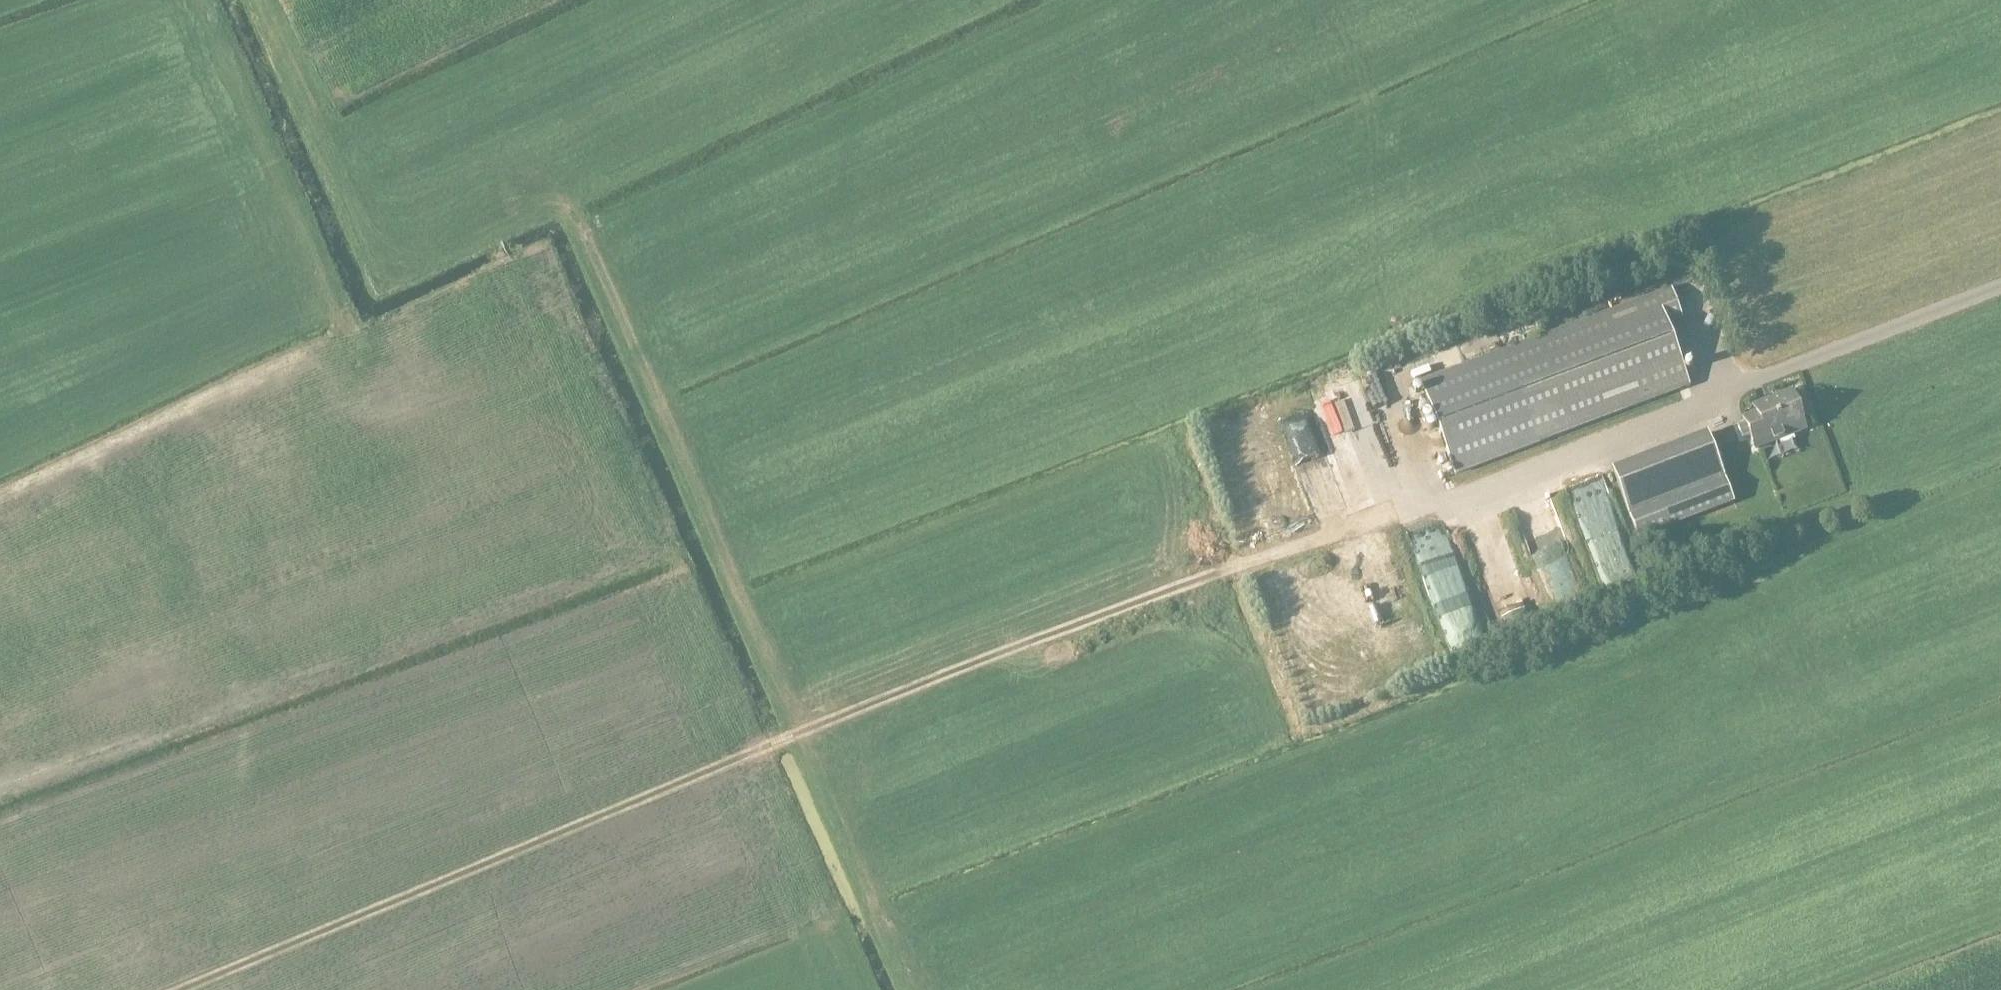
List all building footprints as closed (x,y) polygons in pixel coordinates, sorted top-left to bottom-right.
[(1680,320),(1677,312),(1669,291),(1503,353),(1503,352),(1419,384),(1454,475),(1537,443),(1687,386),(1664,326),(1680,320)] [(1744,424),(1737,426),(1741,438),(1748,435),(1754,449),(1803,431),(1788,394),(1752,408),(1755,415),(1742,420),(1744,424)] [(1611,470),(1628,516),(1637,539),(1731,503),(1705,435),(1686,442),(1686,441),(1611,470)] [(1667,575),(1678,569),(1668,547),(1657,553),(1667,575)] [(1508,591),(1522,590),(1521,578),(1506,579),(1508,591)]
